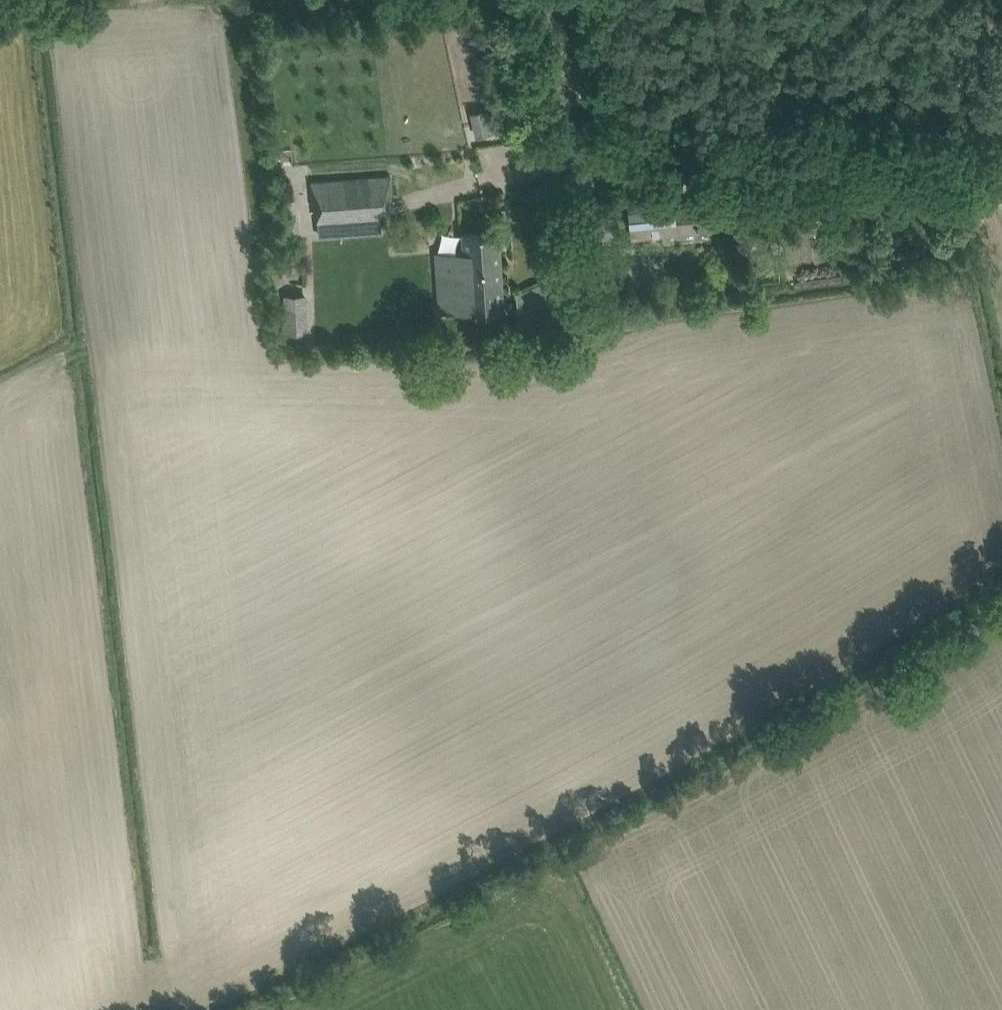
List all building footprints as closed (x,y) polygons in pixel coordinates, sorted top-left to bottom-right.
[(487,133),(482,110),(469,113),(474,136),(487,133)] [(395,181),(316,186),(317,208),(330,207),(331,220),(387,216),(386,203),(397,202),(395,181)] [(628,192),(629,199),(632,236),(652,234),(696,229),(695,221),(693,201),(671,203),(669,187),(628,192)] [(435,253),(436,273),(438,311),(502,308),(498,230),(462,232),(463,251),(435,253)]
